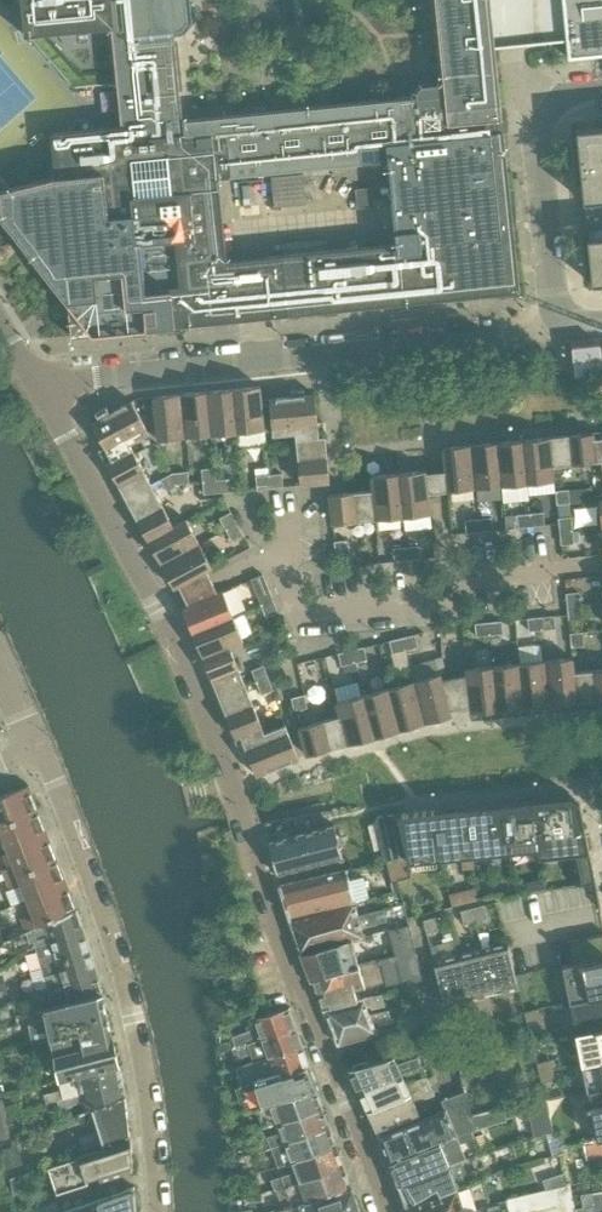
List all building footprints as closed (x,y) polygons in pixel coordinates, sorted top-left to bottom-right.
[(568,57),(601,54),(601,0),(434,0),(445,106),(415,109),(413,96),(182,120),(173,34),(184,33),(192,23),(189,0),(21,0),(24,35),(111,26),(121,126),(51,133),(56,184),(9,189),(2,190),(0,191),(0,216),(68,303),(71,336),(105,333),(155,328),(199,324),(262,317),(348,308),(372,306),(377,306),(377,305),(401,303),(519,291),(495,46),(566,38),(568,57)] [(586,202),(589,237),(587,238),(592,284),(601,283),(601,127),(596,128),(576,130),(577,135),(582,186),(584,202),(586,202)] [(303,174),(271,177),(272,186),(273,195),(274,206),(306,203),(305,192),(304,183),(303,174)] [(380,187),(357,190),(359,208),(382,206),(380,187)] [(278,242),(279,255),(326,250),(324,237),(278,242)] [(259,386),(233,388),(237,432),(264,429),(259,386)] [(233,388),(206,391),(211,434),(237,432),(233,388)] [(206,391),(180,394),(184,437),(211,434),(206,391)] [(184,437),(180,394),(153,396),(158,440),(184,437)] [(314,394),(296,396),(300,433),(318,431),(314,394)] [(273,435),(295,433),(300,433),(296,396),(269,399),(273,435)] [(131,401),(115,410),(133,442),(149,433),(131,401)] [(109,455),(129,444),(133,442),(115,410),(91,423),(109,455)] [(318,431),(300,433),(295,433),(300,484),(329,481),(324,436),(319,437),(318,431)] [(593,432),(549,437),(552,466),(596,461),(593,438),(593,432)] [(549,437),(523,440),(527,483),(553,480),(552,466),(549,437)] [(593,438),(596,461),(601,461),(601,437),(593,438)] [(523,440),(496,442),(500,486),(527,483),(523,440)] [(496,442),(470,445),(474,488),(500,486),(496,442)] [(106,463),(125,498),(151,484),(129,444),(109,455),(111,460),(106,463)] [(445,471),(435,472),(437,492),(447,491),(448,491),(474,488),(470,445),(443,447),(445,471)] [(217,493),(216,480),(214,468),(202,469),(203,494),(217,493)] [(425,470),(398,473),(402,516),(429,514),(427,493),(437,492),(435,472),(425,473),(425,470)] [(187,471),(172,473),(178,484),(188,483),(187,471)] [(178,484),(172,473),(160,479),(167,491),(178,484)] [(282,473),(268,475),(270,487),(283,486),(282,473)] [(371,476),(372,490),(375,519),(402,516),(398,473),(371,476)] [(270,487),(268,475),(255,476),(257,488),(270,487)] [(229,479),(216,480),(217,493),(230,491),(229,479)] [(125,498),(148,540),(173,526),(151,484),(125,498)] [(375,519),(372,490),(329,494),(332,523),(375,519)] [(555,491),(557,504),(569,503),(568,490),(555,491)] [(219,518),(225,529),(237,523),(230,512),(219,518)] [(543,512),(530,514),(531,526),(544,525),(543,512)] [(531,526),(530,514),(517,515),(518,528),(531,526)] [(491,517),(478,519),(479,532),(492,530),(491,517)] [(558,518),(559,531),(572,530),(571,517),(558,518)] [(148,540),(160,564),(199,543),(186,519),(173,526),(148,540)] [(479,532),(478,519),(465,520),(466,533),(479,532)] [(237,523),(225,529),(232,541),(243,535),(237,523)] [(572,530),(559,531),(561,544),(574,543),(572,530)] [(334,541),(335,554),(349,553),(347,540),(334,541)] [(173,588),(178,585),(206,570),(212,567),(199,543),(160,564),(173,588)] [(419,546),(406,547),(407,560),(420,559),(419,546)] [(407,560),(406,547),(393,548),(394,561),(407,560)] [(182,607),(193,633),(233,616),(222,590),(217,592),(212,581),(206,570),(178,585),(183,595),(188,604),(182,607)] [(251,579),(256,593),(261,605),(272,600),(268,588),(262,575),(251,579)] [(566,593),(567,607),(580,605),(579,592),(566,593)] [(272,600),(261,605),(266,617),(277,612),(272,600)] [(580,605),(567,607),(568,620),(581,618),(580,605)] [(202,657),(229,646),(243,641),(233,616),(193,633),(202,657)] [(553,616),(540,617),(542,630),(555,628),(553,616)] [(542,630),(540,617),(527,618),(528,631),(542,630)] [(501,621),(488,622),(489,635),(503,633),(501,621)] [(489,635),(488,622),(475,624),(476,636),(489,635)] [(570,634),(571,647),(583,646),(582,633),(570,634)] [(415,635),(402,638),(405,650),(418,647),(415,635)] [(405,650),(402,638),(389,641),(392,653),(405,650)] [(202,657),(219,698),(246,687),(229,646),(202,657)] [(364,647),(352,650),(355,662),(367,659),(364,647)] [(355,662),(352,650),(338,653),(341,666),(355,662)] [(572,658),(545,660),(550,704),(576,701),(573,672),(572,658)] [(545,660),(519,663),(523,706),(550,704),(545,660)] [(519,663),(492,666),(497,709),(523,706),(519,663)] [(251,670),(256,682),(268,678),(263,665),(251,670)] [(458,676),(454,677),(460,708),(462,708),(470,706),(470,712),(497,709),(492,666),(466,668),(466,674),(458,676)] [(573,672),(576,701),(601,699),(601,669),(573,672)] [(440,674),(414,681),(425,723),(451,716),(450,710),(460,708),(454,677),(441,679),(440,674)] [(268,678),(256,682),(261,695),(273,690),(268,678)] [(414,681),(390,687),(401,729),(425,723),(414,681)] [(240,736),(249,758),(291,741),(285,724),(264,732),(246,687),(219,698),(235,738),(240,736)] [(390,687),(363,695),(375,737),(401,729),(390,687)] [(304,695),(291,698),(294,711),(307,707),(304,695)] [(336,702),(340,716),(348,744),(375,737),(363,695),(336,702)] [(348,744),(340,716),(299,727),(306,755),(348,744)] [(291,741),(249,758),(256,775),(298,758),(291,741)] [(38,811),(28,785),(0,796),(0,826),(38,811)] [(539,848),(538,849),(539,857),(569,854),(575,885),(595,881),(589,851),(584,825),(579,802),(571,796),(534,800),(539,848)] [(534,800),(434,811),(439,859),(538,849),(539,848),(534,800)] [(8,850),(47,835),(38,811),(0,826),(0,837),(2,836),(8,850)] [(439,859),(434,811),(402,814),(398,819),(406,851),(407,855),(408,861),(408,862),(439,859)] [(406,851),(398,819),(392,814),(378,816),(373,822),(374,823),(375,829),(380,849),(383,861),(385,861),(407,855),(406,851)] [(334,827),(301,835),(310,868),(343,859),(334,827)] [(2,870),(5,879),(56,859),(47,835),(8,850),(14,865),(2,870)] [(301,835),(269,844),(277,876),(310,868),(301,835)] [(407,855),(385,861),(390,882),(398,880),(410,877),(410,875),(409,871),(411,871),(410,867),(409,867),(408,862),(408,861),(407,855)] [(21,884),(27,899),(66,884),(56,859),(5,879),(9,889),(21,884)] [(279,886),(289,918),(353,901),(367,898),(362,877),(348,880),(346,869),(279,886)] [(544,879),(527,882),(529,894),(546,891),(544,879)] [(36,925),(37,927),(77,911),(76,910),(66,884),(27,899),(33,914),(21,919),(25,930),(36,925)] [(466,889),(469,902),(477,900),(476,887),(466,889)] [(289,918),(295,936),(357,912),(354,901),(353,901),(289,918)] [(302,954),(362,932),(361,928),(386,921),(385,917),(405,912),(404,907),(403,903),(391,906),(358,915),(357,912),(295,936),(302,954)] [(483,905),(472,908),(475,921),(486,918),(483,905)] [(475,921),(472,908),(460,911),(463,924),(475,921)] [(35,942),(36,948),(83,933),(77,911),(37,927),(26,932),(26,933),(28,932),(30,943),(35,942)] [(423,920),(426,933),(438,930),(435,917),(423,920)] [(372,934),(375,945),(411,936),(408,925),(388,930),(372,934)] [(302,954),(311,979),(357,960),(352,941),(364,938),(362,932),(302,954)] [(40,968),(41,968),(90,953),(83,933),(36,948),(41,967),(40,967),(40,968)] [(569,1002),(601,995),(601,933),(591,936),(584,937),(567,940),(571,963),(562,965),(569,1002)] [(422,981),(414,949),(411,936),(375,945),(378,958),(384,981),(385,985),(408,979),(409,984),(422,981)] [(506,942),(482,948),(492,989),(501,986),(502,991),(518,987),(511,959),(506,942)] [(482,948),(458,954),(469,1000),(484,996),(483,991),(492,989),(482,948)] [(41,968),(45,987),(96,973),(90,953),(41,968)] [(469,1000),(458,954),(433,960),(443,1001),(453,998),(454,1003),(469,1000)] [(358,964),(357,960),(311,979),(323,1008),(356,1000),(353,990),(384,981),(378,958),(358,964)] [(43,1008),(44,1011),(103,995),(96,973),(45,987),(50,1007),(45,1009),(45,1008),(43,1008)] [(323,1008),(330,1025),(370,1015),(368,1011),(384,1007),(381,994),(356,1000),(323,1008)] [(44,1011),(45,1018),(27,1022),(32,1043),(50,1039),(49,1036),(79,1030),(83,1041),(111,1034),(103,995),(44,1011)] [(575,1033),(601,1028),(601,995),(569,1002),(575,1033)] [(232,1036),(236,1047),(296,1029),(289,1010),(290,1010),(289,1008),(253,1018),(257,1027),(232,1036)] [(388,1011),(370,1015),(330,1025),(338,1044),(377,1034),(377,1033),(373,1023),(377,1021),(378,1026),(391,1023),(402,1020),(400,1008),(388,1011)] [(538,1008),(524,1011),(526,1021),(541,1017),(538,1008)] [(581,1063),(601,1059),(601,1028),(575,1033),(581,1063)] [(251,1053),(254,1062),(303,1046),(303,1045),(302,1046),(296,1029),(236,1047),(234,1047),(237,1058),(251,1053)] [(49,1036),(50,1039),(59,1079),(118,1065),(111,1034),(83,1041),(79,1030),(49,1036)] [(242,1066),(248,1082),(280,1072),(282,1075),(309,1066),(303,1048),(303,1046),(254,1062),(242,1066)] [(349,1068),(360,1092),(401,1075),(421,1067),(418,1058),(397,1065),(393,1057),(349,1068)] [(536,1062),(539,1072),(553,1068),(551,1059),(536,1062)] [(586,1090),(601,1087),(601,1059),(581,1063),(586,1090)] [(47,1104),(58,1101),(65,1100),(121,1079),(118,1065),(59,1079),(62,1090),(45,1095),(47,1104)] [(238,1085),(246,1111),(256,1108),(315,1089),(318,1088),(309,1066),(282,1075),(280,1072),(248,1082),(238,1085)] [(553,1068),(539,1072),(541,1081),(555,1078),(553,1068)] [(360,1092),(368,1112),(430,1087),(426,1077),(406,1084),(401,1075),(360,1092)] [(84,1111),(89,1109),(124,1096),(121,1079),(65,1100),(58,1101),(59,1109),(82,1103),(84,1111)] [(430,1087),(368,1112),(377,1131),(419,1114),(414,1104),(434,1095),(432,1091),(437,1089),(435,1085),(430,1087)] [(586,1090),(589,1104),(585,1104),(592,1140),(601,1138),(601,1087),(586,1090)] [(315,1089),(256,1108),(259,1117),(274,1112),(278,1122),(322,1108),(315,1089)] [(379,1136),(390,1162),(437,1141),(469,1131),(506,1120),(502,1108),(500,1109),(500,1107),(471,1113),(466,1090),(455,1095),(441,1100),(444,1109),(379,1136)] [(534,1098),(537,1108),(547,1105),(545,1095),(534,1098)] [(100,1143),(101,1146),(102,1146),(113,1142),(129,1137),(124,1096),(89,1109),(101,1143),(100,1143)] [(534,1137),(544,1134),(553,1132),(547,1105),(537,1108),(528,1111),(534,1137)] [(248,1153),(255,1152),(329,1127),(322,1108),(278,1122),(281,1132),(246,1144),(248,1153)] [(0,1120),(0,1140),(11,1137),(9,1129),(7,1118),(0,1120)] [(288,1152),(292,1162),(337,1148),(329,1127),(255,1152),(259,1162),(288,1152)] [(390,1162),(399,1185),(448,1166),(461,1161),(465,1160),(460,1144),(472,1139),(469,1131),(437,1141),(390,1162)] [(548,1147),(551,1157),(560,1154),(561,1154),(562,1142),(560,1143),(554,1132),(553,1132),(544,1134),(548,1147)] [(130,1136),(129,1137),(113,1142),(121,1171),(132,1167),(131,1139),(130,1136)] [(583,1141),(586,1153),(601,1150),(601,1138),(594,1140),(583,1141)] [(113,1142),(102,1146),(113,1174),(121,1171),(113,1142)] [(1,1149),(7,1168),(21,1164),(15,1145),(1,1149)] [(102,1146),(101,1146),(63,1160),(73,1187),(88,1182),(88,1181),(92,1180),(95,1177),(99,1175),(100,1178),(113,1174),(102,1146)] [(276,1189),(344,1167),(337,1148),(292,1162),(295,1170),(271,1179),(274,1189),(276,1189)] [(560,1154),(551,1157),(556,1171),(563,1169),(560,1154)] [(73,1187),(63,1160),(48,1165),(57,1192),(73,1187)] [(399,1185),(406,1205),(468,1183),(476,1180),(474,1172),(466,1175),(461,1161),(448,1166),(399,1185)] [(288,1196),(292,1205),(307,1202),(352,1188),(344,1167),(276,1189),(279,1199),(288,1196)] [(24,1174),(9,1178),(13,1194),(27,1190),(24,1174)] [(409,1211),(473,1211),(477,1211),(476,1206),(491,1203),(482,1178),(476,1180),(468,1183),(406,1205),(409,1211)] [(574,1209),(569,1184),(491,1203),(476,1206),(477,1211),(473,1211),(575,1211),(574,1209)] [(105,1197),(106,1211),(136,1211),(134,1186),(132,1187),(105,1197)] [(267,1211),(360,1211),(352,1188),(307,1202),(292,1205),(267,1211)] [(597,1211),(601,1211),(601,1190),(593,1192),(597,1211)] [(575,1211),(597,1211),(593,1192),(580,1195),(582,1207),(574,1209),(575,1211)] [(105,1197),(61,1211),(106,1211),(105,1197)]
